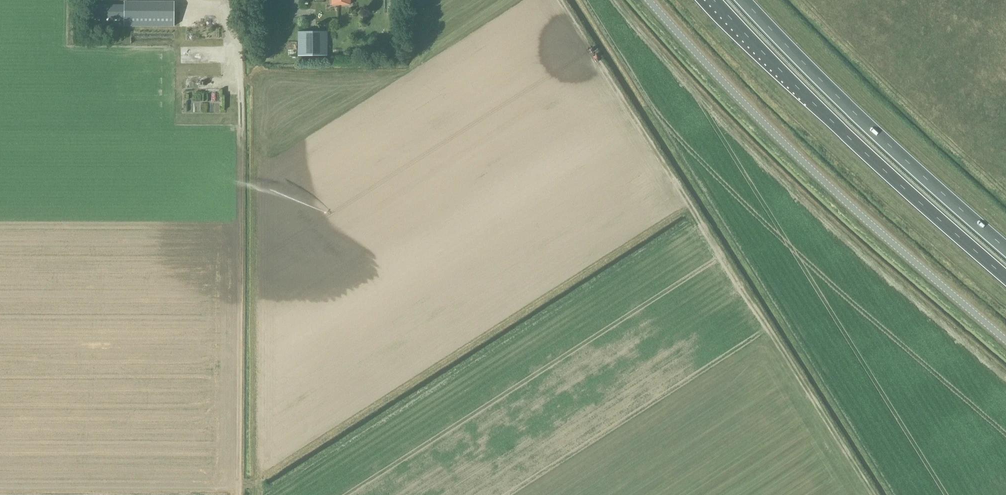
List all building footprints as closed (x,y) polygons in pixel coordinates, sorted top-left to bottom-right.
[(91,25),(124,25),(173,26),(174,11),(154,11),(154,5),(91,4),(91,25)] [(179,8),(179,16),(186,16),(186,18),(194,18),(195,8),(179,8)] [(298,31),(297,55),(326,56),(327,31),(298,31)]
